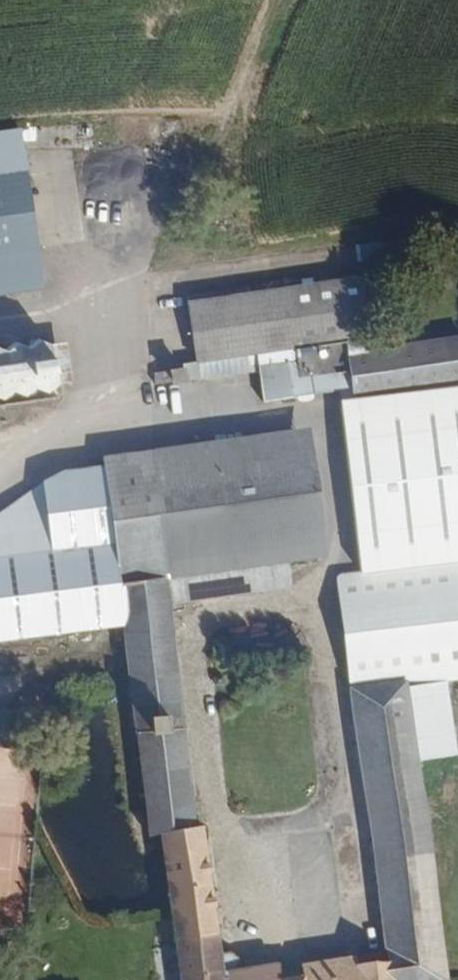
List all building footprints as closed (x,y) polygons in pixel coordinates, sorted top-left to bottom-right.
[(53,289),(32,127),(0,131),(0,296),(53,289)] [(251,350),(312,342),(303,267),(128,289),(136,365),(251,350)] [(338,394),(355,563),(457,550),(457,324),(343,339),(347,376),(349,393),(338,394)] [(326,378),(347,376),(343,339),(322,341),(326,378)] [(255,385),(326,378),(322,341),(312,342),(251,350),(255,385)] [(0,347),(0,393),(69,388),(67,366),(74,365),(72,342),(0,347)] [(276,543),(315,538),(300,409),(147,428),(164,564),(152,566),(155,589),(279,573),(276,543)] [(152,566),(164,564),(147,428),(88,436),(89,448),(104,571),(152,566)] [(104,571),(89,448),(35,454),(0,496),(0,630),(91,620),(86,574),(104,571)] [(457,666),(457,550),(355,563),(346,564),(330,566),(379,951),(383,979),(416,979),(445,976),(412,716),(457,711),(457,668),(457,666)] [(379,951),(351,955),(353,971),(319,974),(317,959),(277,964),(276,953),(214,961),(196,814),(183,816),(155,589),(152,566),(104,571),(86,574),(91,620),(97,681),(124,679),(142,823),(155,822),(159,857),(166,908),(168,927),(174,979),(383,979),(379,951)] [(0,706),(0,745),(20,746),(21,707),(0,706)]
